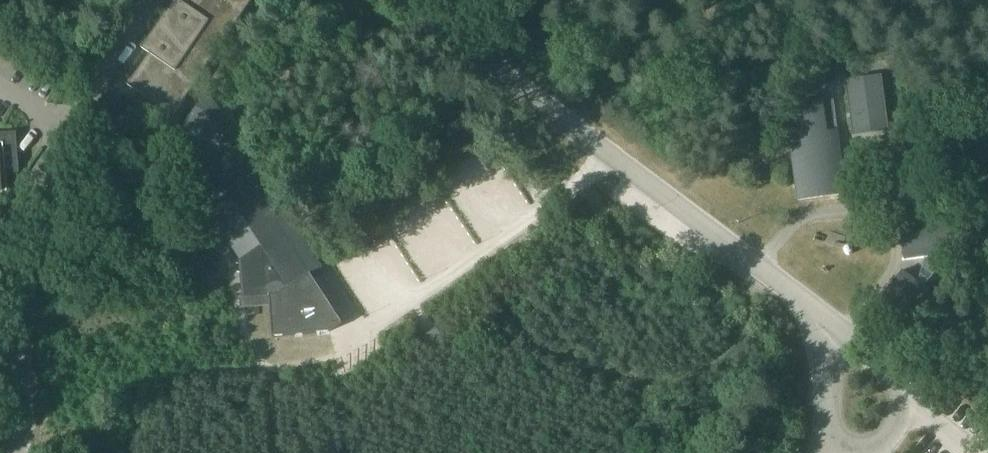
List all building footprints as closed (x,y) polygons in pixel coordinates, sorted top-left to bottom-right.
[(186,140),(201,164),(186,173),(242,259),(241,260),(245,305),(271,303),(273,335),(330,331),(343,323),(322,291),(329,279),(216,102),(193,87),(252,1),(251,0),(186,0),(185,2),(182,0),(175,0),(143,47),(150,52),(129,84),(174,115),(186,98),(198,106),(180,132),(186,140)] [(848,78),(854,132),(887,128),(881,74),(848,78)] [(124,92),(95,134),(115,147),(144,105),(124,92)] [(834,98),(829,98),(795,103),(801,142),(791,143),(798,199),(847,192),(834,98)] [(7,207),(5,181),(1,181),(0,171),(16,170),(13,133),(0,134),(0,207),(7,207)] [(925,255),(918,282),(926,288),(934,270),(933,254),(984,247),(980,216),(931,223),(925,204),(912,190),(907,197),(921,224),(899,227),(903,258),(925,255)] [(966,318),(926,288),(918,282),(902,270),(883,295),(947,343),(966,318)]
